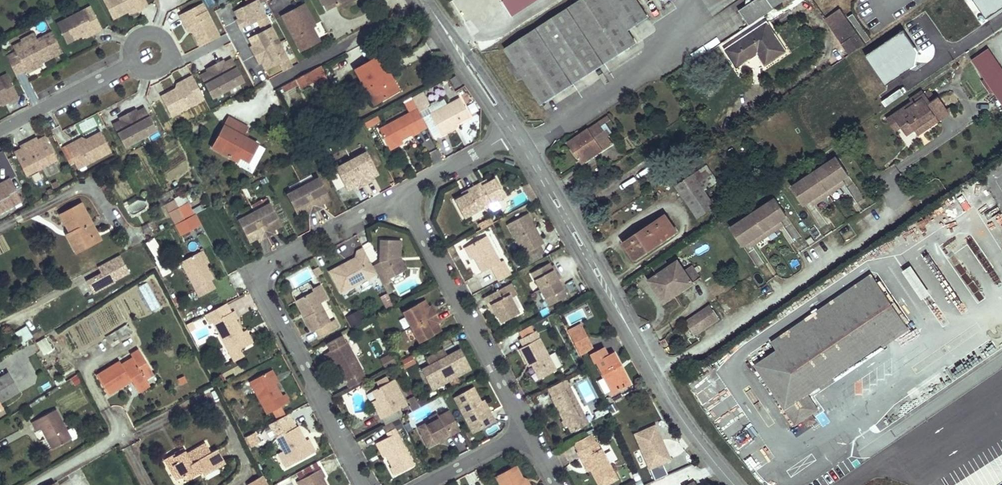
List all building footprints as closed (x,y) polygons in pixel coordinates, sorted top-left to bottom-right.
[(85,2),(84,0),(69,0),(48,11),(58,30),(72,23),(83,18),(84,21),(92,17),(85,2)] [(199,0),(191,4),(189,0),(182,0),(173,5),(177,13),(180,11),(185,22),(193,36),(198,33),(198,32),(199,32),(200,32),(212,26),(199,0)] [(232,11),(238,29),(264,21),(257,0),(243,0),(245,6),(232,11)] [(275,6),(293,40),(312,30),(305,17),(296,0),(289,4),(287,0),(285,0),(275,6)] [(289,4),(296,0),(305,17),(308,15),(300,0),(287,0),(289,4)] [(510,16),(534,0),(500,0),(510,16)] [(505,49),(542,104),(636,43),(627,30),(647,17),(636,0),(581,0),(505,49)] [(769,0),(755,0),(739,10),(748,25),(775,9),(773,7),(769,0)] [(850,54),(864,44),(840,9),(825,19),(850,54)] [(180,11),(177,13),(181,20),(185,22),(180,11)] [(54,41),(45,22),(29,30),(20,35),(16,34),(15,32),(6,37),(9,43),(18,60),(20,63),(29,58),(27,55),(33,53),(54,41)] [(786,52),(767,23),(726,50),(737,67),(752,57),(750,54),(755,50),(757,53),(765,65),(786,52)] [(20,35),(29,30),(26,24),(14,30),(15,32),(16,34),(20,35)] [(9,43),(0,47),(0,48),(9,65),(18,60),(9,43)] [(989,48),(972,59),(1001,103),(1001,68),(989,48)] [(236,71),(226,51),(218,55),(217,53),(215,50),(199,58),(201,61),(202,64),(195,68),(205,87),(236,71)] [(378,68),(368,50),(344,63),(355,82),(361,79),(366,87),(372,83),(376,90),(390,82),(382,66),(378,68)] [(308,71),(303,62),(287,71),(292,80),(308,71)] [(190,93),(186,85),(193,81),(186,68),(185,68),(184,67),(178,70),(179,73),(169,79),(155,87),(165,106),(190,93)] [(167,76),(169,79),(179,73),(178,70),(167,76)] [(455,75),(449,79),(455,88),(461,84),(455,75)] [(411,88),(410,86),(403,90),(410,104),(417,100),(418,100),(416,97),(411,88)] [(460,109),(450,90),(438,97),(420,106),(431,127),(447,119),(445,117),(460,109)] [(931,103),(937,99),(930,90),(925,94),(931,103)] [(919,92),(910,98),(913,102),(893,115),(901,127),(909,121),(915,130),(926,122),(930,127),(950,113),(949,113),(947,109),(939,98),(937,99),(931,103),(925,94),(922,96),(919,92)] [(149,120),(139,101),(131,105),(130,102),(129,100),(113,108),(114,111),(115,114),(108,118),(118,137),(149,120)] [(212,116),(223,122),(228,112),(217,106),(212,116)] [(418,119),(411,106),(401,111),(399,106),(369,122),(378,139),(383,137),(390,133),(403,126),(404,128),(409,126),(408,124),(418,119)] [(223,122),(212,116),(199,141),(225,153),(228,147),(237,152),(247,133),(235,128),(239,117),(228,112),(223,122)] [(901,127),(893,115),(887,119),(895,131),(901,127)] [(608,116),(568,143),(582,164),(613,143),(608,136),(601,127),(606,124),(611,120),(608,116)] [(926,122),(915,130),(919,136),(920,135),(920,136),(931,128),(930,127),(926,122)] [(71,159),(104,142),(93,123),(79,130),(69,136),(67,132),(59,136),(71,159)] [(606,124),(601,127),(608,136),(613,133),(606,124)] [(30,128),(14,136),(15,139),(17,142),(9,145),(19,165),(50,148),(40,129),(33,133),(31,130),(30,128)] [(355,146),(325,162),(337,182),(344,178),(346,182),(347,183),(361,176),(360,174),(358,170),(366,166),(355,146)] [(814,172),(826,191),(842,180),(849,176),(836,157),(814,172)] [(366,166),(358,170),(360,174),(368,169),(366,166)] [(705,191),(700,183),(712,175),(706,166),(676,186),(698,218),(715,206),(705,191)] [(4,188),(12,184),(4,169),(0,172),(0,199),(8,195),(4,188)] [(308,170),(277,187),(288,207),(295,203),(296,206),(298,208),(314,199),(313,197),(311,194),(319,190),(308,170)] [(442,193),(451,209),(494,186),(485,170),(477,174),(473,177),(470,173),(454,182),(456,186),(451,188),(442,193)] [(811,201),(826,191),(814,172),(792,187),(804,205),(811,201)] [(526,183),(519,173),(513,176),(519,187),(526,183)] [(700,183),(705,191),(717,182),(712,175),(700,183)] [(842,180),(826,191),(829,195),(845,184),(842,180)] [(529,189),(526,183),(519,187),(522,193),(529,189)] [(15,191),(12,184),(4,188),(8,195),(15,191)] [(829,195),(826,191),(811,201),(814,205),(829,195)] [(171,199),(166,192),(157,196),(161,204),(171,199)] [(55,214),(49,217),(62,239),(72,234),(75,239),(85,235),(80,225),(87,221),(72,195),(51,206),(55,214)] [(183,201),(180,195),(171,199),(171,200),(177,211),(186,206),(183,201)] [(196,201),(194,196),(183,201),(186,206),(196,201)] [(259,197),(229,214),(239,233),(247,229),(248,231),(249,234),(265,225),(264,223),(262,220),(269,217),(259,197)] [(753,213),(765,231),(781,221),(787,216),(775,198),(753,213)] [(161,204),(168,216),(177,211),(171,200),(171,199),(161,204)] [(524,215),(517,203),(497,214),(514,246),(520,243),(530,237),(534,235),(529,225),(526,227),(520,217),(524,215)] [(482,214),(479,209),(468,215),(471,220),(482,214)] [(749,242),(765,231),(753,213),(731,228),(743,246),(749,242)] [(665,214),(624,243),(635,260),(642,255),(641,253),(653,245),(655,247),(677,232),(665,214)] [(529,225),(524,215),(520,217),(526,227),(529,225)] [(80,225),(85,235),(92,231),(87,221),(80,225)] [(781,221),(765,231),(768,235),(784,225),(781,221)] [(481,259),(488,272),(500,266),(492,253),(489,255),(474,228),(456,238),(462,250),(471,265),(481,259)] [(391,251),(394,233),(371,229),(367,256),(361,259),(365,267),(372,279),(378,276),(379,271),(393,263),(387,253),(391,251)] [(768,235),(765,231),(749,242),(752,246),(768,235)] [(65,245),(75,239),(72,234),(62,239),(65,245)] [(523,248),(533,243),(530,237),(520,243),(523,248)] [(161,277),(171,272),(155,238),(145,243),(161,277)] [(462,250),(456,238),(453,240),(459,252),(462,250)] [(349,256),(357,252),(351,240),(346,243),(344,248),(349,256)] [(194,245),(190,247),(196,258),(199,256),(194,245)] [(641,253),(642,255),(655,247),(653,245),(641,253)] [(172,256),(191,292),(206,285),(201,275),(204,273),(196,258),(190,247),(172,256)] [(317,263),(329,286),(365,267),(361,259),(357,252),(349,256),(344,248),(317,263)] [(387,253),(393,263),(397,261),(391,251),(387,253)] [(539,295),(556,285),(554,280),(551,275),(555,273),(548,260),(544,262),(541,258),(539,253),(521,263),(539,295)] [(81,283),(87,295),(129,277),(120,255),(91,268),(95,277),(81,283)] [(658,275),(650,280),(656,289),(658,287),(667,301),(701,278),(693,265),(684,271),(678,261),(670,267),(664,258),(652,267),(658,275)] [(777,351),(877,282),(871,274),(771,342),(777,351)] [(500,275),(490,280),(494,288),(498,286),(499,288),(505,286),(500,275)] [(320,315),(308,296),(316,291),(308,278),(298,283),(299,286),(286,293),(296,309),(292,312),(300,326),(305,323),(309,330),(326,320),(322,314),(320,315)] [(499,288),(498,286),(494,288),(490,280),(473,289),(478,297),(481,296),(485,304),(490,314),(508,305),(499,288)] [(150,312),(160,307),(146,282),(137,287),(150,312)] [(755,366),(796,425),(804,419),(811,414),(818,409),(808,394),(907,326),(877,282),(777,351),(755,366)] [(656,289),(665,302),(667,301),(658,287),(656,289)] [(296,309),(286,293),(283,295),(292,312),(296,309)] [(411,294),(390,305),(392,309),(406,335),(427,324),(423,316),(426,314),(427,313),(420,299),(418,299),(415,301),(411,294)] [(222,309),(216,297),(194,309),(199,319),(202,317),(220,352),(231,347),(239,343),(233,332),(225,318),(229,316),(224,307),(222,309)] [(710,305),(686,322),(694,335),(718,318),(710,305)] [(25,322),(21,315),(10,320),(14,327),(25,322)] [(186,321),(183,315),(177,318),(180,324),(186,321)] [(523,326),(518,318),(505,325),(509,333),(523,326)] [(527,372),(545,362),(525,325),(523,326),(509,333),(507,334),(511,342),(508,344),(514,357),(518,355),(520,359),(527,372)] [(20,344),(32,338),(25,326),(13,333),(20,344)] [(233,332),(239,343),(247,338),(241,327),(233,332)] [(330,327),(316,335),(321,343),(318,344),(323,355),(332,373),(333,372),(350,364),(351,363),(337,334),(334,336),(330,327)] [(566,340),(574,355),(581,352),(576,340),(583,337),(581,333),(566,340)] [(35,343),(43,356),(52,350),(44,337),(35,343)] [(576,340),(581,352),(588,348),(583,337),(576,340)] [(418,356),(410,361),(421,382),(460,361),(449,340),(436,347),(418,356)] [(415,350),(418,356),(436,347),(433,341),(415,350)] [(140,377),(137,374),(134,368),(143,363),(132,343),(89,367),(100,387),(122,374),(127,384),(140,377)] [(323,355),(318,344),(313,346),(319,357),(323,355)] [(384,355),(379,345),(368,351),(373,360),(384,355)] [(581,352),(600,388),(620,378),(604,347),(598,350),(596,345),(588,348),(581,352)] [(231,347),(220,352),(224,359),(234,354),(231,347)] [(0,361),(0,387),(11,381),(0,361)] [(137,374),(146,369),(143,363),(134,368),(137,374)] [(353,371),(350,364),(333,372),(337,379),(353,371)] [(261,365),(257,367),(263,379),(267,377),(261,365)] [(377,371),(375,366),(363,372),(366,377),(377,371)] [(257,367),(238,376),(254,407),(260,404),(269,400),(276,396),(272,388),(269,390),(263,379),(257,367)] [(396,397),(381,369),(377,371),(366,377),(361,380),(366,388),(372,401),(369,402),(372,409),(389,401),(396,397)] [(560,422),(578,413),(559,376),(538,388),(551,412),(554,411),(556,415),(560,422)] [(443,391),(458,419),(467,414),(470,421),(484,414),(479,404),(475,406),(469,394),(462,381),(443,391)] [(372,401),(366,388),(362,390),(369,402),(372,401)] [(408,399),(402,388),(396,391),(399,397),(397,398),(400,403),(408,399)] [(473,392),(469,394),(475,406),(479,404),(473,392)] [(63,427),(48,398),(23,411),(27,420),(34,416),(44,437),(63,427)] [(260,404),(265,414),(274,409),(269,400),(260,404)] [(392,407),(389,401),(372,409),(369,411),(373,417),(392,407)] [(433,430),(448,422),(438,402),(427,407),(418,413),(404,420),(415,440),(425,434),(433,430)] [(415,408),(418,413),(427,407),(425,402),(415,408)] [(399,413),(396,406),(387,410),(391,418),(399,413)] [(391,418),(387,411),(383,413),(386,420),(391,418)] [(386,420),(383,413),(370,420),(375,428),(382,424),(387,422),(386,420)] [(467,414),(458,419),(461,426),(470,421),(467,414)] [(811,414),(804,419),(808,426),(815,421),(811,414)] [(267,431),(282,460),(302,449),(296,437),(287,420),(284,422),(280,415),(270,421),(274,427),(267,431)] [(647,418),(626,428),(642,462),(663,452),(659,445),(657,446),(651,434),(654,433),(647,418)] [(401,457),(382,424),(375,428),(365,434),(372,446),(378,457),(376,458),(381,468),(401,457)] [(585,433),(581,425),(564,434),(568,442),(585,433)] [(249,449),(260,443),(254,432),(243,438),(249,449)] [(608,470),(592,440),(590,441),(585,433),(568,442),(573,451),(577,449),(583,459),(594,478),(608,470)] [(659,445),(654,433),(651,434),(657,446),(659,445)] [(369,448),(372,446),(365,434),(362,435),(369,448)] [(296,437),(302,449),(305,448),(299,436),(296,437)] [(156,456),(161,465),(168,461),(175,473),(178,471),(180,474),(198,464),(192,455),(205,448),(199,438),(179,449),(176,444),(156,456)] [(579,461),(583,459),(577,449),(573,451),(579,461)] [(161,465),(168,477),(175,473),(168,461),(161,465)] [(493,484),(514,484),(509,476),(501,461),(485,470),(493,484)] [(309,472),(313,470),(310,463),(285,475),(289,483),(292,482),(294,484),(316,484),(309,472)] [(509,476),(514,484),(519,484),(513,474),(509,476)] [(246,484),(266,484),(262,476),(245,484),(246,484)] [(673,484),(693,484),(688,477),(673,484)]
